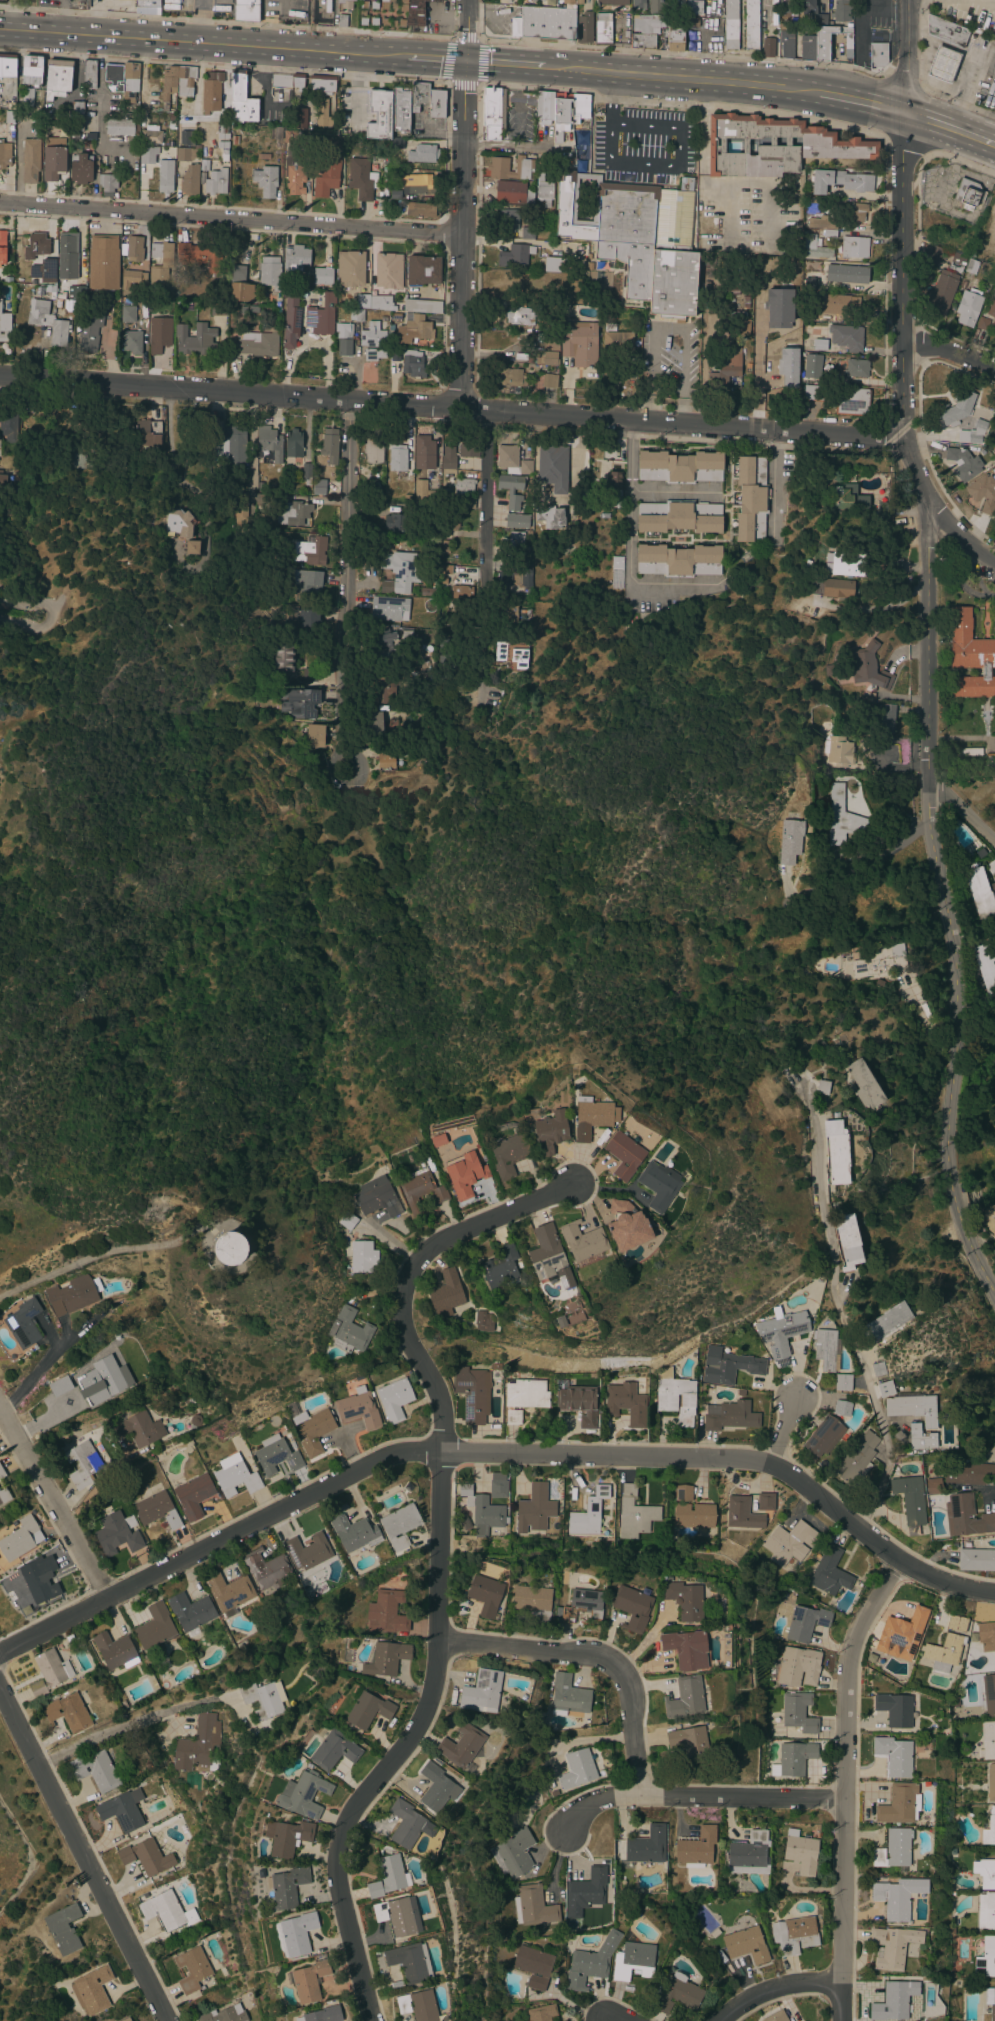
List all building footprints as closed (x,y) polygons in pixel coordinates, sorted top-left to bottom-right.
[(133,15),(158,15),(158,0),(133,0),(133,15)] [(234,21),(234,0),(258,0),(258,23),(234,21)] [(336,3),(336,0),(355,0),(355,1),(352,1),(352,9),(341,9),(341,12),(337,12),(337,3),(336,3)] [(404,26),(409,0),(442,0),(442,3),(423,2),(424,27),(404,26)] [(596,4),(596,0),(628,0),(628,5),(626,6),(626,12),(616,12),(616,6),(609,6),(609,4),(596,4)] [(632,8),(632,0),(644,0),(644,3),(645,3),(645,10),(642,10),(642,8),(632,8)] [(649,13),(649,0),(663,0),(663,2),(667,2),(667,16),(661,15),(661,12),(658,12),(658,14),(649,13)] [(686,14),(686,0),(702,0),(701,10),(702,10),(702,15),(686,14)] [(724,49),(724,0),(737,0),(738,49),(724,49)] [(744,49),(744,0),(758,0),(758,49),(744,49)] [(779,6),(779,0),(791,0),(791,13),(783,13),(783,6),(779,6)] [(801,15),(800,0),(814,0),(814,6),(815,6),(815,10),(808,10),(808,15),(801,15)] [(835,21),(835,0),(852,0),(852,14),(854,14),(853,20),(850,20),(850,21),(835,21)] [(575,11),(575,41),(520,37),(520,7),(575,11)] [(592,43),(576,43),(576,36),(577,36),(577,16),(582,16),(582,11),(592,11),(592,43)] [(611,45),(594,45),(594,22),(595,22),(595,13),(611,13),(611,45)] [(346,28),(337,27),(338,14),(347,15),(346,28)] [(827,15),(826,25),(814,24),(814,14),(827,15)] [(658,16),(658,17),(667,17),(667,27),(651,28),(651,34),(654,34),(654,49),(631,48),(631,34),(639,34),(639,32),(632,32),(632,15),(658,16)] [(969,31),(962,49),(927,35),(927,15),(969,31)] [(686,26),(687,18),(698,19),(698,27),(686,26)] [(793,58),(780,58),(781,43),(778,43),(779,25),(794,26),(793,58)] [(815,60),(799,60),(800,35),(814,36),(814,32),(801,31),(801,26),(816,27),(815,60)] [(834,27),(852,27),(852,30),(852,37),(851,37),(850,59),(844,58),(844,37),(837,36),(837,34),(829,33),(828,52),(830,52),(830,59),(828,59),(828,61),(815,61),(815,60),(816,27),(816,26),(834,27)] [(667,27),(683,27),(683,52),(667,51),(667,27)] [(773,58),(761,57),(762,38),(774,39),(773,58)] [(883,67),(871,67),(871,43),(887,43),(887,63),(883,67)] [(937,45),(960,54),(949,84),(925,75),(927,71),(937,45)] [(15,78),(0,77),(0,55),(16,56),(15,78)] [(22,55),(42,56),(41,85),(39,85),(39,88),(32,88),(32,85),(21,84),(22,57),(22,55)] [(72,67),(70,92),(65,92),(64,97),(54,96),(54,92),(52,92),(52,102),(44,101),(47,66),(46,66),(47,59),(73,61),(72,67)] [(95,89),(90,89),(90,90),(85,90),(85,85),(83,85),(83,61),(96,62),(95,89)] [(122,92),(114,92),(114,86),(106,86),(106,82),(104,82),(104,64),(123,65),(122,92)] [(138,92),(134,92),(134,104),(123,103),(123,64),(139,65),(138,92)] [(176,87),(175,87),(175,93),(171,93),(171,94),(169,94),(169,102),(161,102),(162,70),(168,70),(169,66),(177,66),(177,67),(176,87)] [(196,79),(192,79),(191,97),(177,96),(178,68),(196,69),(196,79)] [(244,99),(258,99),(257,122),(239,121),(239,123),(236,123),(236,121),(231,121),(232,109),(230,109),(230,105),(232,105),(232,101),(230,101),(231,70),(245,70),(245,95),(244,99)] [(203,80),(207,80),(207,72),(223,72),(223,82),(220,82),(220,112),(208,112),(208,116),(203,116),(203,112),(202,112),(203,80)] [(290,89),(270,88),(271,74),(291,75),(290,89)] [(302,92),(297,92),(297,88),(291,87),(292,74),(304,74),(302,92)] [(309,75),(335,77),(334,93),(331,92),(331,95),(325,95),(325,92),(308,91),(309,75)] [(444,118),(427,118),(428,110),(430,110),(430,105),(428,104),(428,103),(418,103),(418,113),(411,113),(411,84),(429,85),(429,90),(445,91),(444,118)] [(22,88),(33,89),(32,109),(21,108),(22,88)] [(409,131),(402,131),(402,134),(399,134),(399,131),(392,131),(393,88),(409,88),(409,131)] [(498,141),(484,140),(485,126),(481,126),(482,89),(500,90),(498,141)] [(364,123),(374,123),(374,113),(369,113),(369,108),(367,108),(367,90),(390,92),(390,140),(364,139),(364,123)] [(553,120),(549,120),(549,125),(539,124),(539,120),(536,119),(536,92),(554,92),(554,99),(553,120)] [(572,95),(589,95),(589,119),(578,118),(578,124),(571,124),(572,99),(572,95)] [(327,117),(332,117),(331,127),(315,127),(316,99),(327,99),(327,117)] [(572,99),(571,124),(553,123),(553,120),(554,99),(572,99)] [(83,131),(70,131),(70,101),(83,102),(83,131)] [(306,128),(294,128),(294,109),(306,109),(306,128)] [(13,123),(4,123),(5,111),(14,111),(13,123)] [(718,176),(718,177),(707,177),(708,114),(725,114),(725,113),(733,113),(733,114),(736,114),(736,116),(748,116),(748,115),(757,115),(757,116),(759,116),(759,120),(762,120),(763,119),(771,119),(771,120),(787,120),(787,119),(796,119),(796,120),(803,121),(803,128),(805,128),(805,127),(821,127),(821,128),(825,128),(825,132),(835,132),(834,141),(847,141),(847,137),(858,137),(858,141),(878,142),(878,159),(877,159),(877,160),(867,160),(867,159),(800,158),(800,138),(790,138),(790,146),(799,146),(799,173),(780,172),(780,177),(718,176)] [(105,134),(106,119),(134,120),(134,121),(138,121),(138,134),(133,134),(133,136),(105,134)] [(217,133),(219,133),(219,120),(228,120),(228,133),(229,133),(227,161),(221,161),(221,148),(216,148),(217,133)] [(161,144),(155,144),(155,146),(143,145),(143,143),(140,143),(141,130),(145,130),(145,124),(158,125),(158,131),(162,131),(161,144)] [(282,140),(273,140),(273,127),(282,127),(282,140)] [(561,144),(553,143),(554,130),(562,130),(561,144)] [(193,149),(193,146),(181,146),(181,144),(179,144),(180,131),(194,131),(194,145),(200,146),(200,149),(196,149),(193,149)] [(284,157),(286,157),(286,148),(287,148),(287,143),(283,143),(284,131),(301,132),(301,166),(301,172),(305,172),(305,183),(301,183),(301,187),(304,187),(304,194),(299,194),(299,195),(288,195),(288,189),(286,189),(286,177),(284,177),(284,157)] [(587,131),(575,131),(574,160),(586,160),(587,131)] [(5,169),(0,169),(0,139),(2,139),(2,144),(7,144),(7,148),(10,148),(10,165),(5,165),(5,169)] [(23,139),(40,139),(39,171),(37,171),(37,184),(22,183),(23,139)] [(341,148),(332,148),(332,140),(341,140),(341,148)] [(65,172),(64,172),(64,174),(57,174),(57,182),(43,182),(43,147),(66,148),(65,172)] [(140,147),(158,147),(158,154),(155,154),(154,165),(139,164),(140,147)] [(406,161),(407,147),(435,148),(435,149),(439,149),(438,159),(435,159),(434,163),(406,161)] [(196,157),(189,162),(176,161),(176,148),(193,149),(196,149),(196,157)] [(216,150),(216,160),(200,160),(201,150),(216,150)] [(86,182),(86,185),(75,185),(75,181),(70,181),(70,172),(69,172),(69,165),(70,165),(70,155),(74,156),(74,153),(86,154),(86,156),(92,156),(92,182),(86,182)] [(340,171),(339,171),(338,189),(329,188),(328,200),(312,199),(314,177),(319,177),(321,155),(341,157),(340,171)] [(524,159),(534,160),(532,180),(507,178),(507,179),(488,178),(489,171),(486,170),(486,164),(489,164),(490,157),(509,158),(508,171),(513,172),(513,170),(514,170),(515,167),(514,167),(514,163),(515,163),(516,155),(524,155),(524,157),(524,159)] [(369,160),(368,172),(377,173),(376,188),(372,188),(371,202),(356,201),(357,189),(347,188),(350,158),(369,160)] [(172,192),(168,192),(168,194),(157,194),(158,160),(173,160),(172,192)] [(208,171),(200,170),(200,162),(208,162),(208,171)] [(198,196),(183,195),(183,192),(179,192),(180,178),(182,179),(182,177),(186,167),(186,165),(193,165),(193,164),(199,164),(198,196)] [(276,187),(274,187),(274,199),(261,199),(261,187),(257,187),(257,182),(251,182),(251,171),(261,171),(261,167),(277,167),(276,187)] [(226,194),(213,194),(213,196),(208,196),(208,193),(204,193),(204,180),(209,180),(209,171),(218,171),(218,168),(226,168),(226,194)] [(659,187),(659,190),(693,192),(689,252),(698,253),(694,317),(683,316),(683,320),(658,318),(658,314),(648,314),(649,301),(641,301),(623,300),(626,263),(624,263),(622,263),(619,262),(617,262),(616,260),(615,259),(613,257),(613,261),(594,259),(595,241),(568,239),(568,237),(555,236),(557,209),(556,209),(557,192),(556,191),(557,181),(555,181),(556,170),(575,171),(575,173),(600,175),(600,183),(642,185),(659,187)] [(812,170),(845,171),(844,174),(854,174),(868,174),(868,173),(873,174),(872,191),(863,191),(862,193),(854,192),(855,191),(853,191),(853,190),(842,189),(842,185),(825,184),(824,195),(811,194),(812,170)] [(543,172),(542,182),(552,183),(551,199),(549,199),(549,208),(543,207),(543,201),(538,200),(538,199),(536,199),(537,172),(543,172)] [(114,175),(114,179),(117,179),(117,189),(113,189),(113,193),(117,193),(117,198),(102,197),(103,192),(102,192),(102,187),(100,187),(100,185),(98,185),(98,175),(114,175)] [(429,184),(434,184),(434,194),(406,195),(406,188),(399,188),(399,178),(429,177),(429,184)] [(692,191),(679,190),(680,177),(693,178),(692,191)] [(960,177),(978,184),(980,190),(985,192),(981,203),(976,201),(974,207),(972,207),(971,212),(962,208),(964,203),(952,199),(960,177)] [(525,182),(524,204),(494,202),(496,180),(525,182)] [(400,199),(390,199),(390,190),(400,190),(400,199)] [(533,195),(532,204),(525,204),(526,194),(533,195)] [(819,199),(818,209),(804,208),(804,198),(819,199)] [(434,218),(405,216),(406,202),(435,204),(434,218)] [(863,222),(843,221),(844,205),(850,206),(850,203),(868,204),(867,213),(864,212),(863,222)] [(517,230),(514,230),(514,232),(497,232),(498,212),(502,212),(502,209),(518,210),(517,230)] [(827,216),(827,219),(837,220),(836,230),(806,227),(807,218),(817,218),(817,215),(827,216)] [(534,227),(534,239),(521,239),(521,227),(534,227)] [(823,230),(836,231),(835,239),(822,238),(823,230)] [(40,282),(41,255),(33,255),(33,260),(23,260),(23,248),(24,248),(24,247),(28,247),(28,235),(31,233),(44,233),(44,239),(49,239),(49,252),(56,252),(55,282),(40,282)] [(59,233),(77,233),(76,253),(77,253),(77,279),(57,279),(58,236),(59,236),(59,233)] [(815,247),(832,248),(832,258),(824,257),(824,259),(817,259),(817,256),(803,256),(803,233),(815,234),(815,247)] [(88,289),(88,249),(90,249),(90,235),(117,235),(117,249),(118,249),(118,290),(88,289)] [(142,237),(141,248),(143,248),(142,261),(140,261),(140,262),(127,261),(128,257),(125,256),(127,236),(142,237)] [(867,258),(847,256),(847,259),(840,258),(842,236),(868,238),(867,258)] [(172,258),(171,259),(165,259),(165,266),(167,266),(167,290),(149,290),(149,269),(150,267),(151,266),(155,266),(155,260),(149,260),(150,244),(161,244),(161,242),(166,242),(166,243),(172,243),(172,257),(172,258)] [(189,243),(189,246),(206,246),(206,244),(221,245),(221,260),(218,260),(218,274),(207,273),(207,263),(200,263),(200,265),(176,265),(176,243),(189,243)] [(404,254),(404,255),(402,255),(402,289),(392,289),(392,288),(386,288),(386,289),(381,289),(382,286),(375,286),(375,253),(394,253),(394,254),(400,254),(400,243),(408,243),(408,254),(404,254)] [(309,266),(301,266),(301,274),(287,273),(287,269),(283,269),(284,246),(288,246),(288,247),(291,247),(291,244),(302,245),(302,249),(304,249),(304,248),(307,248),(307,249),(310,250),(309,266)] [(527,265),(507,263),(508,261),(497,260),(498,251),(508,252),(509,244),(535,246),(534,254),(527,254),(527,265)] [(935,268),(924,264),(932,244),(942,249),(935,268)] [(364,286),(357,286),(357,288),(354,287),(354,286),(346,286),(346,287),(336,287),(337,252),(345,252),(345,251),(364,252),(364,286)] [(960,273),(948,268),(954,251),(961,254),(961,255),(966,257),(960,273)] [(422,256),(422,257),(440,257),(440,284),(421,284),(421,285),(406,285),(407,256),(422,256)] [(285,285),(285,299),(281,298),(281,290),(279,290),(279,291),(273,291),(273,286),(259,285),(259,263),(261,263),(261,257),(278,257),(278,263),(280,263),(280,285),(285,285)] [(569,258),(568,273),(543,272),(544,257),(569,258)] [(979,262),(974,275),(964,271),(969,258),(979,262)] [(825,281),(826,264),(868,267),(867,284),(825,281)] [(333,269),(332,285),(330,285),(327,285),(326,285),(323,285),(323,284),(312,284),(313,268),(333,269)] [(924,309),(926,305),(921,303),(926,290),(931,292),(940,269),(960,276),(944,316),(924,309)] [(140,272),(147,273),(146,282),(140,281),(140,282),(131,282),(131,283),(129,283),(129,290),(121,290),(122,270),(140,272)] [(537,292),(527,292),(527,295),(508,295),(508,273),(527,273),(527,279),(537,279),(537,292)] [(248,283),(248,284),(253,285),(253,290),(255,290),(255,297),(252,297),(252,302),(229,301),(230,282),(248,283)] [(86,287),(85,300),(72,300),(72,286),(86,287)] [(567,301),(565,301),(565,298),(551,297),(551,288),(560,288),(560,286),(563,286),(563,288),(567,288),(567,301)] [(971,328),(955,322),(958,314),(954,312),(963,290),(968,292),(969,287),(981,292),(979,296),(983,297),(971,328)] [(298,339),(294,339),(294,349),(290,349),(290,350),(285,349),(285,348),(282,348),(286,288),(299,289),(299,291),(300,291),(300,296),(298,296),(297,307),(301,308),(298,339)] [(330,335),(324,335),(324,336),(319,336),(319,334),(311,334),(311,327),(304,327),(305,307),(315,307),(315,309),(322,309),(323,292),(335,292),(334,306),(333,306),(333,333),(330,335)] [(369,309),(356,308),(356,295),(369,295),(369,296),(369,309)] [(859,297),(858,312),(830,310),(831,295),(859,297)] [(391,296),(390,303),(392,303),(392,306),(396,306),(395,311),(382,310),(382,309),(369,309),(369,296),(391,296)] [(49,301),(47,314),(54,315),(53,319),(68,321),(65,347),(49,346),(51,326),(42,325),(42,326),(39,325),(39,326),(33,325),(26,324),(27,311),(29,311),(30,305),(28,304),(29,299),(49,301)] [(404,299),(441,301),(440,314),(404,312),(404,299)] [(991,299),(994,301),(994,326),(994,325),(991,323),(993,318),(986,314),(986,313),(987,310),(987,311),(991,299)] [(211,304),(226,304),(225,316),(211,316),(211,304)] [(135,306),(134,318),(135,318),(135,321),(134,321),(134,322),(121,322),(121,306),(135,306)] [(530,312),(535,313),(534,320),(527,319),(526,325),(510,324),(506,321),(506,319),(505,318),(505,312),(507,312),(507,308),(512,308),(512,307),(530,308),(530,312)] [(102,328),(98,327),(96,335),(98,336),(96,353),(78,351),(80,337),(78,337),(79,332),(75,332),(76,323),(80,324),(82,315),(92,316),(93,309),(104,311),(102,328)] [(354,322),(354,320),(349,320),(349,309),(364,310),(363,322),(354,322)] [(745,312),(745,320),(751,319),(752,325),(746,326),(746,335),(739,335),(739,331),(730,331),(729,326),(735,326),(734,313),(745,312)] [(3,342),(0,342),(0,313),(10,313),(10,331),(7,331),(7,339),(6,339),(6,340),(3,340),(3,342)] [(416,338),(415,343),(410,343),(410,344),(395,343),(396,326),(402,326),(402,325),(405,325),(405,320),(411,321),(411,314),(423,315),(423,322),(429,322),(431,322),(430,329),(433,329),(433,339),(416,338)] [(985,332),(975,327),(979,316),(990,320),(985,332)] [(171,318),(171,346),(168,346),(168,347),(164,347),(164,346),(161,346),(160,355),(149,355),(150,318),(171,318)] [(377,349),(377,347),(365,347),(366,346),(359,346),(359,330),(367,330),(367,321),(379,321),(378,331),(386,331),(385,358),(376,358),(376,362),(364,361),(364,349),(375,349),(375,348),(376,348),(377,349)] [(186,324),(186,337),(195,337),(195,322),(206,322),(206,328),(216,328),(216,337),(211,337),(211,343),(215,343),(215,349),(211,349),(211,352),(206,352),(206,355),(199,355),(199,352),(189,352),(189,354),(181,354),(181,352),(176,352),(176,337),(175,337),(175,324),(186,324)] [(597,327),(596,327),(596,346),(596,367),(572,367),(572,357),(560,357),(560,343),(562,343),(562,322),(588,322),(588,323),(597,323),(597,327)] [(345,338),(345,339),(336,338),(336,334),(338,334),(338,332),(335,332),(335,323),(352,324),(352,335),(351,335),(351,338),(345,338)] [(615,331),(606,331),(604,331),(604,323),(615,323),(615,331)] [(863,327),(861,354),(846,353),(847,346),(837,346),(837,344),(830,344),(830,333),(827,333),(828,325),(863,327)] [(799,346),(790,346),(790,327),(799,327),(799,346)] [(141,331),(141,355),(131,355),(131,352),(129,352),(129,351),(122,351),(123,331),(141,331)] [(236,339),(238,339),(239,332),(278,334),(277,357),(251,356),(251,354),(236,353),(236,342),(236,339)] [(633,351),(637,351),(637,359),(602,359),(602,332),(633,332),(633,351)] [(543,350),(544,335),(559,336),(559,351),(543,350)] [(780,338),(780,351),(767,350),(768,337),(780,338)] [(827,339),(826,351),(812,350),(812,349),(807,349),(808,339),(813,339),(827,339)] [(351,356),(337,356),(337,340),(351,340),(351,356)] [(707,388),(708,373),(717,373),(717,363),(731,363),(731,347),(740,347),(740,352),(741,352),(740,376),(727,376),(727,388),(707,388)] [(415,351),(415,352),(421,352),(421,356),(423,356),(422,367),(425,367),(424,376),(422,376),(421,378),(408,377),(408,373),(401,373),(403,350),(415,351)] [(556,359),(558,359),(558,366),(535,364),(536,351),(557,352),(556,359)] [(819,379),(803,378),(805,354),(822,355),(819,379)] [(778,360),(783,376),(783,379),(788,379),(789,374),(798,374),(798,391),(788,391),(789,385),(783,385),(782,398),(757,397),(758,375),(761,375),(762,359),(778,360)] [(868,360),(868,367),(869,368),(869,371),(868,371),(867,377),(845,376),(846,359),(868,360)] [(521,376),(525,376),(525,379),(526,379),(526,386),(521,386),(521,387),(494,385),(495,367),(507,368),(507,369),(511,369),(522,369),(521,376)] [(556,388),(541,387),(542,373),(551,374),(551,375),(557,375),(556,388)] [(824,386),(823,402),(803,400),(804,385),(824,386)] [(836,388),(870,390),(868,416),(834,414),(836,388)] [(970,409),(972,410),(970,416),(968,416),(957,420),(959,424),(950,428),(949,424),(944,426),(937,413),(953,406),(962,388),(976,394),(970,409)] [(9,436),(0,435),(0,412),(17,413),(16,433),(16,435),(17,435),(17,443),(8,443),(9,436)] [(973,432),(975,428),(973,427),(974,424),(973,423),(974,421),(975,422),(976,418),(987,423),(982,435),(981,435),(980,446),(967,445),(968,432),(973,432)] [(160,446),(140,446),(140,432),(135,432),(135,419),(149,419),(149,422),(160,422),(160,446)] [(222,426),(245,426),(245,463),(221,462),(222,426)] [(281,464),(272,464),(273,450),(262,450),(262,458),(256,458),(257,426),(269,426),(269,430),(276,430),(276,435),(282,435),(281,464)] [(327,465),(327,456),(319,455),(319,445),(322,445),(323,429),(329,429),(329,427),(332,427),(332,429),(337,429),(337,435),(338,435),(336,465),(327,465)] [(285,457),(285,432),(290,432),(290,429),(297,429),(297,432),(302,432),(301,448),(303,448),(303,451),(301,451),(301,457),(285,457)] [(365,462),(365,454),(363,453),(363,444),(365,444),(365,433),(383,433),(382,462),(365,462)] [(429,436),(429,441),(434,441),(434,463),(414,463),(414,435),(429,436)] [(458,457),(458,442),(479,443),(478,457),(458,457)] [(389,471),(389,449),(390,449),(390,446),(394,446),(394,445),(402,445),(405,446),(405,449),(406,449),(406,471),(389,471)] [(517,446),(517,468),(496,468),(496,446),(517,446)] [(566,489),(557,489),(557,482),(537,481),(538,446),(567,446),(566,489)] [(441,469),(441,456),(443,456),(443,447),(451,447),(451,455),(455,455),(455,469),(441,469)] [(945,448),(964,450),(965,449),(971,459),(976,456),(983,466),(979,468),(981,471),(961,484),(952,470),(959,465),(956,461),(944,460),(945,448)] [(693,481),(693,484),(665,484),(665,481),(638,480),(638,469),(637,469),(637,451),(646,451),(646,452),(657,452),(657,451),(666,451),(666,455),(694,455),(694,451),(702,451),(702,453),(713,453),(713,452),(722,452),(722,470),(721,470),(721,481),(693,481)] [(752,541),(752,542),(734,542),(734,536),(736,536),(736,517),(735,517),(735,513),(739,513),(740,485),(736,485),(736,481),(737,481),(737,461),(736,461),(736,456),(765,457),(765,485),(767,485),(767,514),(764,514),(764,541),(752,541)] [(532,475),(519,474),(519,460),(532,461),(532,475)] [(310,485),(304,485),(304,480),(303,480),(303,472),(302,472),(302,463),(311,463),(310,485)] [(621,489),(620,489),(619,507),(605,506),(607,489),(605,489),(606,471),(622,472),(621,489)] [(989,475),(994,484),(994,499),(993,501),(992,503),(994,504),(994,507),(992,516),(980,513),(984,500),(986,500),(986,499),(985,498),(983,499),(982,497),(973,502),(969,495),(968,496),(964,490),(965,490),(964,488),(984,474),(986,477),(989,475)] [(507,494),(507,491),(508,491),(508,489),(499,488),(499,490),(496,490),(497,475),(526,477),(525,482),(523,482),(522,490),(513,489),(513,495),(522,496),(522,502),(519,501),(519,511),(506,510),(507,494)] [(326,480),(325,495),(312,494),(313,479),(326,480)] [(473,479),(473,480),(475,480),(475,484),(473,484),(473,495),(465,495),(465,491),(454,490),(454,488),(452,488),(452,483),(454,483),(454,479),(473,479)] [(420,481),(420,480),(426,480),(426,491),(433,491),(433,499),(426,499),(426,503),(414,503),(415,480),(420,481)] [(856,496),(869,496),(869,509),(830,509),(830,487),(837,486),(837,484),(856,484),(856,496)] [(255,495),(266,496),(266,505),(255,505),(255,495)] [(465,498),(474,498),(474,509),(465,508),(465,498)] [(246,518),(238,518),(239,501),(247,502),(246,518)] [(301,501),(301,504),(303,504),(303,502),(311,503),(310,515),(303,514),(303,526),(286,525),(276,524),(276,516),(279,516),(280,502),(290,503),(290,501),(301,501)] [(665,504),(665,501),(693,501),(693,504),(721,505),(721,516),(722,516),(721,534),(717,534),(717,533),(697,532),(697,534),(693,534),(693,530),(665,529),(665,533),(660,533),(660,532),(642,532),(642,533),(636,533),(636,515),(637,515),(638,503),(665,504)] [(892,502),(892,515),(877,516),(877,502),(892,502)] [(554,509),(562,508),(563,517),(564,517),(564,526),(560,526),(561,529),(544,529),(543,520),(535,521),(534,507),(553,506),(554,509)] [(164,532),(164,529),(165,529),(167,509),(179,510),(182,514),(186,511),(195,522),(192,525),(190,539),(178,537),(178,533),(164,532)] [(458,520),(458,528),(457,528),(457,531),(450,531),(451,513),(462,513),(462,520),(458,520)] [(403,515),(403,516),(410,517),(409,534),(388,532),(388,530),(383,529),(384,515),(389,516),(389,514),(403,515)] [(528,528),(519,528),(519,529),(505,527),(506,514),(529,515),(528,528)] [(523,548),(509,547),(509,543),(500,543),(500,538),(509,538),(509,532),(524,532),(523,548)] [(306,542),(306,537),(314,537),(314,536),(326,537),(326,545),(327,545),(327,550),(325,550),(325,551),(323,551),(323,555),(325,555),(324,566),(304,565),(304,562),(293,561),(294,542),(306,542)] [(185,540),(199,541),(198,555),(185,554),(185,540)] [(449,541),(449,551),(450,551),(449,554),(441,553),(441,551),(441,540),(449,541)] [(636,562),(636,544),(645,544),(645,546),(656,546),(656,544),(665,545),(665,549),(692,549),(692,545),(701,545),(701,546),(712,546),(712,545),(721,545),(721,563),(720,563),(720,575),(692,574),(692,577),(664,577),(664,574),(636,574),(636,562)] [(751,549),(755,554),(744,563),(739,557),(751,549)] [(397,582),(397,581),(392,581),(393,574),(390,574),(391,569),(379,569),(380,553),(391,554),(392,552),(415,553),(415,560),(420,560),(419,583),(409,582),(409,594),(396,593),(396,594),(391,593),(392,582),(397,582)] [(865,554),(864,577),(850,576),(850,579),(845,578),(845,575),(830,574),(830,573),(823,573),(824,553),(832,553),(832,552),(865,554)] [(622,557),(622,588),(611,588),(611,557),(622,557)] [(901,571),(889,571),(889,559),(901,559),(901,571)] [(531,587),(522,587),(522,576),(520,576),(520,563),(531,563),(531,587)] [(439,574),(439,564),(451,565),(451,574),(439,574)] [(322,572),(321,586),(320,586),(319,601),(295,600),(296,594),(292,594),(293,570),(322,572)] [(520,573),(520,581),(519,581),(518,585),(502,585),(502,578),(497,578),(497,573),(520,573)] [(853,581),(851,599),(821,596),(821,595),(809,594),(811,578),(822,579),(822,578),(853,581)] [(456,586),(456,585),(466,586),(472,587),(472,598),(469,598),(469,601),(456,601),(456,606),(451,606),(451,586),(456,586)] [(420,588),(437,589),(437,596),(420,595),(420,588)] [(409,599),(407,621),(400,620),(400,622),(370,620),(371,596),(409,599)] [(990,676),(994,676),(994,697),(981,697),(981,698),(976,698),(976,697),(972,697),(972,698),(967,698),(967,697),(958,697),(958,698),(953,698),(953,697),(950,697),(950,677),(981,677),(981,668),(963,668),(963,669),(961,669),(961,668),(958,668),(958,669),(953,669),(953,668),(950,668),(950,614),(949,614),(949,610),(950,610),(950,607),(970,607),(970,618),(971,618),(971,630),(971,639),(994,639),(994,668),(990,668),(990,676)] [(319,611),(318,628),(310,628),(310,636),(299,635),(299,628),(298,628),(299,610),(319,611)] [(396,639),(390,640),(391,644),(399,642),(401,650),(393,652),(394,655),(378,660),(375,651),(381,649),(378,636),(383,634),(381,629),(388,628),(389,633),(395,631),(396,639)] [(412,631),(411,643),(401,643),(400,641),(401,640),(401,639),(402,630),(412,631)] [(879,675),(881,670),(894,675),(888,691),(865,682),(852,684),(851,676),(849,676),(845,655),(857,653),(856,650),(862,649),(871,637),(879,644),(873,653),(873,658),(874,659),(876,668),(875,669),(875,673),(879,675)] [(454,646),(445,646),(445,659),(438,660),(438,639),(454,639),(454,646)] [(526,670),(509,669),(509,667),(491,666),(491,661),(494,661),(495,642),(527,644),(526,670)] [(272,645),(293,646),(293,672),(282,672),(282,677),(271,677),(272,645)] [(834,675),(825,676),(824,665),(833,664),(834,675)] [(317,668),(317,682),(315,682),(315,687),(302,687),(302,668),(317,668)] [(394,697),(391,697),(391,704),(372,703),(373,677),(382,677),(382,680),(391,681),(391,686),(395,686),(394,697)] [(319,704),(313,704),(313,710),(315,710),(315,719),(293,718),(289,715),(289,712),(279,712),(279,702),(281,702),(281,700),(279,700),(279,690),(319,690),(319,704)] [(894,721),(894,722),(893,734),(868,732),(870,710),(881,711),(882,705),(895,706),(894,721)] [(383,734),(365,735),(364,712),(381,711),(383,734)] [(324,725),(323,748),(305,747),(306,725),(324,725)] [(275,739),(282,732),(296,744),(289,751),(275,739)] [(828,736),(844,737),(844,742),(852,743),(851,747),(852,747),(852,754),(854,754),(853,765),(851,765),(847,765),(847,768),(834,767),(834,762),(827,762),(827,753),(826,753),(828,736)] [(868,736),(876,749),(865,755),(858,743),(868,736)] [(897,746),(869,745),(868,766),(896,768),(897,746)] [(377,746),(394,746),(394,768),(377,768),(377,746)] [(981,756),(949,756),(949,748),(981,748),(981,756)] [(985,754),(994,754),(994,767),(985,767),(985,765),(985,754)] [(971,778),(964,781),(963,779),(961,780),(959,775),(967,772),(967,774),(969,773),(971,778)] [(843,782),(843,812),(868,820),(864,833),(844,833),(844,845),(828,846),(828,830),(829,830),(829,816),(828,816),(828,811),(829,811),(829,783),(843,782)] [(780,835),(782,835),(782,828),(781,828),(781,820),(803,821),(802,836),(800,836),(799,855),(794,855),(793,865),(778,865),(780,835)] [(994,858),(994,859),(994,873),(991,876),(984,865),(994,858)] [(990,892),(994,906),(994,915),(979,920),(973,904),(971,904),(966,890),(968,889),(962,872),(969,869),(968,865),(974,863),(976,867),(980,866),(989,892),(990,892)] [(989,942),(994,961),(994,995),(988,997),(971,948),(989,942)] [(872,957),(870,949),(888,946),(889,950),(891,950),(892,956),(903,954),(906,969),(892,972),(892,974),(872,978),(871,975),(853,978),(850,961),(872,957)] [(884,1100),(869,1109),(867,1104),(862,1107),(858,1099),(857,1100),(852,1092),(858,1089),(844,1066),(859,1057),(884,1100)] [(827,1095),(815,1093),(817,1079),(829,1082),(827,1095)] [(612,1127),(589,1126),(588,1143),(574,1143),(574,1125),(576,1125),(577,1096),(591,1097),(590,1102),(612,1103),(612,1107),(619,1107),(618,1122),(612,1122),(612,1127)] [(568,1137),(569,1137),(569,1139),(558,1141),(559,1143),(553,1144),(553,1141),(551,1144),(553,1155),(539,1158),(532,1121),(541,1120),(542,1117),(546,1117),(548,1119),(553,1118),(551,1110),(563,1108),(568,1137)] [(848,1168),(847,1168),(848,1184),(829,1185),(826,1137),(823,1137),(822,1121),(840,1120),(841,1128),(846,1127),(848,1168)] [(647,1152),(624,1183),(611,1174),(620,1162),(603,1149),(617,1130),(647,1152)] [(500,1183),(492,1164),(496,1163),(488,1145),(522,1131),(532,1156),(511,1164),(516,1176),(500,1183)] [(474,1154),(480,1168),(485,1166),(488,1173),(489,1173),(491,1176),(482,1180),(481,1178),(467,1183),(473,1196),(458,1203),(451,1187),(453,1187),(452,1186),(451,1186),(449,1181),(450,1181),(444,1167),(460,1160),(460,1161),(463,1160),(460,1155),(471,1150),(473,1155),(474,1154)] [(435,1187),(443,1184),(449,1199),(435,1205),(429,1192),(416,1198),(421,1210),(411,1214),(398,1183),(403,1181),(398,1170),(423,1160),(427,1170),(428,1170),(435,1187)] [(681,1183),(660,1215),(646,1206),(654,1194),(635,1181),(648,1161),(650,1162),(651,1160),(662,1168),(664,1166),(680,1177),(678,1181),(681,1183)] [(383,1174),(385,1179),(386,1178),(402,1212),(389,1218),(383,1208),(380,1209),(379,1208),(363,1216),(352,1195),(360,1191),(358,1187),(383,1174)] [(609,1204),(616,1219),(622,1216),(623,1218),(638,1211),(648,1232),(641,1236),(643,1240),(618,1252),(598,1210),(609,1204)] [(991,1204),(994,1208),(994,1238),(977,1221),(991,1204)] [(349,1231),(337,1223),(346,1211),(358,1219),(349,1231)] [(859,1245),(858,1246),(862,1262),(852,1265),(853,1270),(842,1272),(840,1267),(844,1266),(832,1218),(851,1213),(859,1245)] [(648,1217),(654,1223),(651,1225),(645,1219),(648,1217)] [(578,1269),(576,1262),(574,1263),(567,1245),(565,1246),(558,1228),(559,1227),(578,1218),(580,1223),(575,1225),(580,1235),(599,1227),(599,1228),(600,1227),(609,1249),(607,1249),(607,1253),(606,1254),(606,1257),(603,1259),(578,1269)] [(558,1242),(574,1286),(563,1291),(554,1268),(552,1268),(554,1275),(537,1282),(526,1252),(538,1247),(531,1229),(551,1221),(558,1242)] [(250,1245),(226,1227),(208,1252),(232,1270),(250,1245)] [(372,1241),(372,1250),(378,1250),(378,1266),(371,1266),(371,1273),(350,1273),(350,1241),(372,1241)] [(518,1258),(512,1261),(520,1281),(503,1288),(502,1285),(489,1290),(478,1264),(488,1260),(488,1261),(501,1255),(499,1252),(502,1250),(501,1248),(511,1243),(518,1258)] [(465,1303),(450,1308),(452,1315),(436,1320),(426,1290),(444,1285),(439,1270),(453,1266),(465,1303)] [(91,1280),(97,1277),(102,1290),(96,1293),(99,1300),(66,1313),(56,1317),(44,1291),(56,1286),(58,1289),(69,1285),(67,1281),(85,1273),(90,1279),(91,1280)] [(2,1320),(18,1310),(16,1307),(33,1296),(42,1312),(32,1319),(43,1336),(41,1337),(42,1338),(21,1351),(2,1320)] [(869,1344),(859,1328),(881,1314),(881,1313),(901,1300),(912,1317),(869,1344)] [(362,1353),(352,1347),(349,1353),(331,1344),(334,1338),(333,1337),(340,1322),(339,1322),(332,1337),(327,1334),(342,1303),(354,1309),(348,1322),(361,1329),(364,1322),(375,1327),(362,1353)] [(485,1312),(484,1314),(489,1315),(490,1316),(492,1318),(492,1319),(492,1325),(493,1325),(492,1329),(491,1329),(491,1332),(478,1331),(478,1325),(474,1325),(475,1311),(485,1312)] [(754,1324),(781,1317),(780,1315),(788,1313),(789,1315),(804,1311),(810,1332),(785,1338),(786,1343),(789,1356),(772,1361),(768,1346),(772,1345),(771,1341),(763,1343),(756,1334),(754,1324)] [(554,1318),(562,1315),(566,1325),(558,1328),(554,1318)] [(821,1360),(814,1359),(814,1346),(812,1346),(813,1342),(815,1342),(815,1329),(836,1330),(836,1338),(839,1339),(838,1371),(834,1371),(834,1373),(820,1372),(821,1360)] [(701,1382),(706,1344),(721,1347),(720,1353),(746,1357),(746,1355),(752,1356),(752,1357),(756,1358),(756,1357),(760,1358),(760,1359),(766,1359),(764,1376),(747,1374),(748,1372),(744,1371),(744,1370),(735,1369),(732,1386),(701,1382)] [(120,1371),(124,1369),(132,1384),(127,1386),(128,1388),(93,1406),(86,1393),(100,1385),(89,1363),(110,1352),(111,1354),(120,1371)] [(886,1374),(885,1375),(886,1379),(875,1382),(870,1365),(882,1361),(886,1374)] [(489,1382),(491,1382),(491,1388),(489,1388),(488,1415),(484,1415),(484,1426),(463,1425),(464,1394),(453,1394),(454,1366),(467,1367),(467,1370),(485,1370),(485,1372),(490,1372),(489,1382)] [(655,1411),(657,1373),(670,1367),(672,1367),(671,1379),(687,1379),(687,1380),(695,1380),(694,1408),(694,1415),(692,1415),(692,1428),(677,1427),(677,1414),(678,1414),(678,1407),(680,1407),(681,1394),(677,1394),(677,1411),(655,1411)] [(851,1391),(834,1390),(835,1374),(851,1375),(851,1391)] [(46,1383),(52,1397),(71,1389),(66,1375),(46,1383)] [(404,1377),(414,1400),(399,1406),(404,1419),(389,1426),(388,1422),(386,1423),(384,1419),(386,1418),(383,1411),(384,1411),(375,1390),(404,1377)] [(545,1392),(549,1392),(548,1408),(513,1407),(512,1410),(521,1410),(520,1425),(505,1424),(506,1410),(508,1410),(508,1407),(505,1407),(505,1379),(545,1380),(545,1392)] [(595,1401),(596,1401),(596,1416),(594,1416),(594,1429),(579,1429),(579,1415),(585,1415),(585,1411),(556,1411),(556,1380),(567,1380),(567,1387),(595,1387),(595,1401)] [(891,1394),(879,1397),(875,1384),(887,1381),(891,1394)] [(644,1428),(627,1428),(628,1409),(617,1409),(617,1417),(605,1416),(606,1385),(621,1386),(621,1382),(635,1382),(635,1395),(645,1395),(644,1428)] [(368,1391),(371,1398),(369,1398),(370,1402),(372,1401),(374,1409),(376,1409),(381,1428),(360,1434),(358,1430),(363,1428),(360,1418),(341,1423),(339,1423),(333,1401),(368,1391)] [(885,1416),(883,1398),(892,1398),(892,1397),(895,1397),(895,1394),(917,1393),(917,1394),(921,1393),(921,1396),(934,1395),(935,1414),(936,1414),(937,1430),(924,1430),(924,1429),(922,1429),(922,1416),(911,1417),(911,1415),(885,1416)] [(749,1413),(760,1413),(759,1428),(720,1427),(720,1431),(703,1431),(703,1414),(699,1414),(699,1404),(706,1405),(719,1405),(719,1403),(735,1403),(735,1399),(749,1400),(749,1413)] [(833,1413),(835,1400),(851,1403),(849,1416),(833,1413)] [(307,1417),(326,1407),(337,1428),(316,1438),(323,1452),(308,1460),(299,1442),(302,1441),(284,1406),(293,1401),(299,1413),(304,1411),(307,1417)] [(144,1410),(151,1423),(158,1419),(166,1435),(137,1450),(129,1434),(116,1441),(109,1426),(113,1425),(112,1424),(123,1419),(123,1420),(144,1410)] [(846,1429),(825,1455),(822,1452),(818,1458),(802,1445),(827,1414),(846,1429)] [(200,1426),(199,1425),(196,1427),(191,1425),(189,1421),(191,1417),(195,1415),(200,1416),(202,1421),(204,1420),(205,1424),(200,1426)] [(936,1448),(929,1448),(929,1449),(909,1450),(908,1423),(919,1423),(920,1434),(923,1434),(923,1432),(926,1432),(926,1433),(935,1433),(936,1448)] [(879,1440),(871,1450),(875,1452),(867,1462),(871,1465),(852,1489),(832,1473),(866,1429),(879,1440)] [(279,1438),(281,1437),(290,1453),(296,1450),(304,1465),(302,1466),(303,1466),(292,1472),(291,1472),(284,1460),(273,1466),(276,1472),(265,1478),(261,1470),(262,1469),(252,1452),(262,1447),(259,1442),(276,1433),(279,1438)] [(77,1492),(67,1476),(79,1468),(76,1465),(78,1464),(75,1459),(68,1464),(62,1454),(86,1439),(95,1452),(98,1449),(106,1462),(102,1465),(103,1467),(88,1476),(92,1482),(77,1492)] [(292,1439),(293,1441),(293,1442),(296,1448),(292,1449),(289,1443),(289,1444),(288,1441),(292,1439)] [(248,1474),(255,1471),(263,1487),(248,1495),(242,1483),(233,1487),(236,1494),(225,1499),(217,1485),(216,1485),(215,1482),(216,1482),(211,1473),(221,1468),(218,1462),(237,1452),(248,1474)] [(970,1463),(994,1464),(994,1485),(943,1482),(944,1461),(964,1462),(964,1460),(970,1460),(970,1463)] [(205,1472),(216,1493),(197,1503),(203,1516),(188,1524),(180,1509),(182,1508),(172,1489),(205,1472)] [(489,1498),(490,1480),(490,1473),(505,1473),(505,1480),(507,1480),(507,1498),(489,1498)] [(925,1524),(917,1525),(918,1535),(907,1536),(906,1526),(905,1526),(902,1492),(890,1494),(888,1479),(920,1476),(925,1524)] [(940,1478),(942,1494),(927,1495),(926,1479),(940,1478)] [(516,1501),(529,1501),(530,1481),(546,1482),(546,1501),(556,1502),(555,1517),(545,1516),(545,1531),(529,1530),(529,1525),(526,1525),(526,1534),(515,1534),(516,1501)] [(660,1521),(649,1521),(649,1533),(637,1533),(637,1539),(619,1538),(619,1514),(620,1514),(620,1497),(622,1497),(622,1483),(636,1483),(636,1497),(636,1506),(660,1507),(660,1521)] [(609,1500),(599,1499),(599,1534),(567,1534),(567,1513),(585,1513),(585,1496),(593,1496),(594,1484),(609,1485),(609,1500)] [(691,1501),(674,1501),(674,1486),(692,1486),(691,1501)] [(12,1498),(0,1505),(0,1490),(5,1487),(12,1498)] [(168,1514),(167,1512),(162,1514),(163,1515),(141,1526),(131,1506),(163,1489),(182,1526),(171,1532),(163,1517),(168,1514)] [(979,1514),(994,1513),(994,1531),(981,1533),(980,1531),(976,1532),(976,1533),(948,1536),(944,1503),(931,1504),(931,1508),(927,1508),(927,1503),(930,1502),(930,1498),(943,1496),(944,1497),(948,1497),(947,1495),(972,1492),(975,1525),(978,1525),(979,1514)] [(774,1511),(757,1510),(757,1493),(774,1493),(774,1511)] [(473,1495),(487,1495),(487,1505),(504,1506),(504,1517),(508,1517),(508,1524),(507,1524),(507,1525),(505,1525),(505,1524),(504,1524),(504,1527),(487,1527),(487,1538),(474,1537),(475,1527),(472,1527),(473,1495)] [(726,1526),(728,1495),(749,1496),(748,1514),(765,1514),(764,1528),(726,1526)] [(462,1497),(472,1497),(473,1506),(467,1507),(462,1501),(462,1497)] [(412,1502),(422,1523),(421,1524),(422,1526),(408,1533),(407,1531),(403,1533),(410,1545),(394,1553),(388,1540),(378,1519),(412,1502)] [(122,1519),(131,1515),(137,1525),(127,1530),(129,1533),(136,1530),(145,1546),(130,1554),(124,1541),(113,1547),(117,1553),(105,1559),(100,1550),(101,1550),(93,1533),(102,1528),(98,1521),(103,1518),(99,1509),(108,1504),(113,1513),(118,1510),(122,1519)] [(674,1527),(674,1504),(714,1505),(713,1528),(674,1527)] [(7,1563),(0,1551),(0,1539),(21,1526),(17,1520),(29,1513),(34,1521),(35,1521),(39,1527),(38,1528),(39,1529),(38,1529),(43,1539),(34,1545),(35,1546),(7,1563)] [(328,1521),(330,1520),(330,1519),(340,1513),(341,1514),(342,1514),(348,1526),(365,1517),(366,1519),(364,1520),(369,1528),(375,1524),(380,1535),(380,1536),(382,1540),(369,1547),(367,1543),(346,1554),(328,1521)] [(471,1527),(464,1530),(459,1520),(466,1517),(471,1527)] [(768,1558),(772,1553),(761,1545),(777,1525),(787,1534),(799,1519),(822,1537),(812,1549),(802,1541),(800,1544),(808,1550),(799,1562),(790,1554),(780,1567),(768,1558)] [(320,1531),(333,1556),(319,1563),(323,1570),(308,1577),(305,1571),(304,1571),(301,1567),(299,1568),(300,1569),(297,1571),(296,1569),(295,1570),(282,1543),(295,1536),(301,1549),(313,1543),(309,1536),(320,1531)] [(855,1578),(849,1590),(839,1585),(833,1597),(822,1591),(820,1593),(807,1586),(810,1581),(809,1580),(828,1542),(842,1550),(835,1565),(832,1564),(831,1566),(855,1578)] [(240,1557),(261,1546),(263,1551),(258,1553),(263,1563),(282,1553),(293,1574),(281,1581),(283,1585),(273,1590),(270,1586),(259,1591),(250,1574),(249,1575),(240,1557)] [(958,1549),(994,1550),(994,1571),(957,1570),(958,1549)] [(51,1555),(58,1570),(51,1573),(52,1574),(51,1578),(47,1579),(50,1585),(56,1582),(61,1593),(50,1599),(49,1598),(35,1605),(28,1592),(25,1593),(19,1580),(23,1579),(22,1576),(31,1572),(31,1570),(35,1568),(35,1570),(38,1568),(35,1562),(51,1555)] [(221,1614),(203,1579),(217,1572),(224,1585),(245,1575),(256,1596),(221,1614)] [(498,1615),(496,1621),(492,1619),(492,1620),(477,1615),(482,1603),(464,1597),(465,1595),(466,1596),(474,1574),(504,1584),(498,1602),(494,1613),(498,1615)] [(33,1609),(22,1578),(7,1583),(19,1614),(33,1609)] [(662,1600),(662,1583),(681,1582),(681,1586),(701,1585),(702,1622),(678,1622),(678,1605),(676,1605),(675,1604),(674,1603),(673,1602),(673,1600),(662,1600)] [(653,1598),(646,1616),(647,1617),(640,1635),(639,1635),(619,1627),(620,1623),(626,1625),(630,1614),(611,1607),(611,1606),(610,1606),(618,1584),(653,1598)] [(551,1589),(549,1612),(550,1612),(549,1626),(531,1624),(532,1610),(511,1609),(514,1585),(551,1589)] [(375,1605),(376,1589),(404,1591),(404,1604),(396,1603),(395,1615),(409,1616),(408,1632),(394,1631),(394,1632),(366,1630),(368,1604),(375,1605)] [(603,1592),(601,1609),(602,1609),(600,1621),(588,1620),(589,1613),(580,1612),(578,1626),(560,1624),(560,1622),(554,1621),(556,1607),(561,1608),(561,1606),(569,1607),(571,1589),(603,1592)] [(174,1615),(173,1615),(165,1600),(182,1591),(189,1604),(206,1595),(217,1616),(196,1627),(199,1632),(188,1638),(185,1632),(184,1633),(174,1615)] [(143,1651),(133,1631),(134,1630),(134,1629),(152,1620),(145,1607),(161,1599),(168,1615),(167,1615),(176,1634),(143,1651)] [(910,1662),(896,1657),(874,1650),(886,1616),(892,1618),(893,1617),(908,1623),(915,1604),(929,1610),(910,1662)] [(814,1624),(815,1620),(814,1619),(807,1645),(785,1639),(794,1605),(815,1611),(815,1610),(818,1611),(819,1608),(832,1612),(828,1628),(814,1624)] [(965,1633),(945,1628),(948,1614),(968,1619),(965,1633)] [(982,1623),(994,1622),(994,1662),(994,1651),(982,1652),(981,1642),(978,1642),(977,1626),(982,1625),(982,1623)] [(111,1642),(127,1634),(130,1640),(129,1640),(137,1656),(136,1657),(138,1662),(125,1669),(123,1664),(108,1671),(91,1638),(96,1635),(96,1634),(103,1630),(103,1631),(104,1631),(111,1642)] [(694,1670),(694,1671),(680,1672),(680,1671),(677,1671),(675,1650),(660,1651),(659,1634),(675,1633),(675,1634),(692,1632),(692,1631),(704,1630),(706,1652),(705,1652),(707,1669),(694,1670)] [(941,1647),(944,1632),(964,1637),(957,1666),(949,1664),(947,1673),(931,1669),(933,1660),(921,1658),(924,1643),(941,1647)] [(65,1637),(71,1634),(73,1639),(67,1642),(65,1637)] [(411,1645),(411,1647),(412,1647),(411,1659),(410,1659),(410,1660),(397,1659),(395,1678),(388,1677),(388,1675),(373,1674),(373,1675),(372,1675),(359,1674),(360,1664),(372,1665),(374,1642),(411,1645)] [(783,1646),(804,1650),(804,1649),(821,1652),(818,1666),(819,1666),(815,1687),(801,1684),(804,1672),(801,1671),(798,1687),(776,1683),(783,1648),(783,1646)] [(40,1678),(42,1682),(44,1681),(32,1658),(52,1647),(61,1664),(66,1662),(73,1675),(67,1678),(68,1678),(49,1688),(49,1689),(46,1690),(47,1693),(34,1699),(27,1685),(40,1678)] [(501,1675),(503,1675),(502,1682),(500,1682),(496,1709),(495,1709),(494,1712),(459,1708),(459,1704),(458,1704),(461,1686),(473,1688),(476,1669),(478,1669),(479,1668),(502,1672),(501,1675)] [(591,1690),(588,1714),(566,1711),(565,1716),(550,1714),(553,1688),(552,1688),(554,1671),(571,1673),(569,1687),(591,1690)] [(981,1676),(994,1674),(994,1716),(986,1717),(981,1676)] [(703,1712),(683,1714),(683,1716),(666,1718),(665,1717),(664,1717),(662,1697),(666,1696),(667,1701),(678,1700),(676,1679),(676,1677),(699,1675),(703,1712)] [(284,1712),(269,1717),(269,1718),(257,1722),(253,1711),(259,1709),(256,1700),(244,1705),(237,1687),(253,1681),(255,1688),(267,1684),(266,1680),(269,1679),(271,1682),(273,1682),(284,1712)] [(380,1700),(383,1702),(384,1699),(396,1707),(388,1721),(376,1714),(377,1712),(375,1711),(364,1732),(344,1720),(361,1690),(380,1700)] [(92,1725),(72,1735),(62,1716),(51,1721),(54,1726),(50,1728),(40,1708),(57,1699),(58,1700),(75,1691),(92,1725)] [(783,1693),(812,1693),(812,1706),(804,1706),(804,1718),(818,1718),(818,1734),(800,1734),(800,1730),(798,1730),(798,1727),(782,1727),(783,1693)] [(911,1728),(886,1728),(887,1711),(873,1711),(873,1694),(889,1694),(889,1695),(911,1696),(911,1728)] [(959,1706),(952,1707),(951,1697),(958,1697),(959,1706)] [(211,1766),(208,1766),(208,1772),(196,1771),(196,1764),(191,1764),(191,1771),(172,1770),(174,1739),(194,1740),(197,1712),(215,1713),(215,1721),(219,1721),(219,1746),(212,1746),(211,1766)] [(445,1758),(434,1750),(443,1737),(454,1745),(461,1735),(455,1731),(462,1720),(486,1737),(463,1770),(445,1758)] [(981,1722),(994,1721),(994,1759),(983,1759),(983,1757),(978,1757),(977,1750),(982,1749),(981,1722)] [(703,1725),(709,1759),(685,1763),(682,1744),(669,1746),(670,1749),(667,1750),(664,1732),(703,1725)] [(363,1751),(353,1764),(341,1755),(326,1773),(308,1759),(332,1727),(363,1751)] [(910,1778),(884,1777),(885,1757),(871,1757),(872,1737),(892,1738),(891,1741),(911,1741),(910,1778)] [(804,1744),(804,1743),(817,1744),(817,1749),(818,1749),(818,1757),(817,1757),(817,1759),(804,1759),(803,1777),(796,1777),(796,1776),(769,1776),(770,1764),(779,1765),(779,1744),(804,1744)] [(726,1754),(717,1755),(715,1746),(725,1744),(726,1754)] [(597,1778),(578,1784),(579,1785),(562,1790),(561,1787),(560,1788),(560,1785),(558,1786),(556,1778),(557,1777),(557,1776),(567,1772),(567,1771),(568,1770),(563,1754),(571,1751),(571,1752),(587,1747),(597,1778)] [(89,1774),(76,1781),(68,1767),(70,1766),(68,1762),(83,1755),(85,1758),(103,1749),(120,1784),(100,1795),(89,1774)] [(452,1800),(448,1797),(435,1814),(417,1800),(434,1779),(432,1778),(429,1781),(418,1772),(427,1760),(439,1769),(437,1771),(460,1789),(452,1800)] [(986,1804),(953,1804),(953,1763),(986,1762),(986,1804)] [(994,1764),(994,1801),(987,1801),(988,1765),(994,1764)] [(290,1810),(289,1812),(275,1805),(274,1801),(276,1796),(280,1794),(287,1780),(295,1784),(302,1770),(307,1773),(309,1769),(317,1773),(316,1775),(319,1776),(318,1778),(334,1786),(329,1796),(315,1789),(309,1802),(322,1808),(322,1809),(317,1820),(316,1820),(316,1821),(303,1815),(302,1817),(290,1810)] [(874,1822),(874,1806),(890,1806),(890,1783),(913,1783),(913,1785),(917,1785),(916,1794),(919,1794),(919,1811),(916,1811),(916,1820),(913,1820),(913,1823),(874,1822)] [(113,1815),(100,1822),(93,1807),(108,1799),(109,1800),(127,1791),(128,1792),(138,1787),(143,1798),(134,1803),(144,1824),(123,1835),(113,1815)] [(413,1807),(411,1810),(427,1821),(426,1821),(437,1828),(431,1838),(420,1831),(408,1851),(388,1839),(400,1820),(387,1811),(396,1797),(413,1807)] [(990,1806),(994,1806),(994,1844),(980,1844),(981,1829),(988,1829),(988,1815),(990,1815),(990,1814),(989,1814),(989,1810),(990,1810),(990,1806)] [(291,1860),(269,1856),(272,1838),(263,1836),(266,1822),(275,1823),(275,1822),(295,1825),(298,1825),(299,1821),(314,1824),(311,1843),(295,1840),(293,1846),(291,1860)] [(664,1862),(624,1862),(624,1838),(648,1838),(648,1823),(664,1823),(664,1862)] [(698,1841),(698,1824),(715,1825),(715,1844),(711,1844),(711,1864),(703,1864),(703,1868),(684,1867),(684,1863),(675,1863),(675,1840),(679,1840),(698,1841)] [(511,1880),(507,1872),(503,1875),(488,1850),(511,1836),(510,1834),(524,1825),(534,1843),(521,1851),(523,1853),(524,1852),(532,1865),(530,1866),(531,1868),(511,1880)] [(818,1840),(815,1859),(816,1859),(813,1878),(797,1875),(799,1861),(782,1859),(787,1828),(798,1830),(797,1837),(818,1840)] [(872,1848),(884,1848),(884,1859),(887,1859),(887,1853),(886,1853),(886,1828),(909,1829),(909,1830),(911,1830),(911,1838),(909,1838),(909,1866),(905,1866),(905,1873),(897,1873),(897,1866),(888,1866),(888,1867),(872,1866),(872,1848)] [(752,1830),(752,1829),(765,1830),(766,1830),(766,1841),(768,1841),(768,1847),(765,1847),(765,1857),(767,1857),(767,1862),(765,1862),(765,1866),(767,1866),(767,1876),(762,1875),(762,1871),(745,1870),(745,1867),(727,1867),(727,1865),(723,1865),(723,1845),(728,1845),(728,1843),(729,1843),(729,1841),(748,1841),(748,1830),(752,1830)] [(162,1857),(171,1853),(176,1864),(166,1869),(165,1868),(147,1878),(135,1855),(133,1856),(135,1860),(123,1866),(115,1852),(128,1845),(129,1847),(133,1846),(151,1837),(162,1857)] [(406,1886),(406,1887),(386,1892),(383,1893),(383,1896),(369,1899),(365,1884),(380,1881),(374,1859),(392,1854),(392,1853),(396,1852),(396,1853),(397,1853),(406,1886)] [(980,1860),(994,1860),(994,1889),(980,1889),(981,1876),(978,1876),(978,1873),(971,1873),(971,1862),(980,1862),(980,1860)] [(579,1904),(566,1904),(566,1880),(588,1881),(588,1870),(583,1870),(583,1865),(605,1865),(605,1866),(606,1866),(606,1885),(604,1885),(603,1904),(579,1904)] [(289,1873),(288,1869),(308,1866),(310,1884),(293,1886),(296,1908),(274,1911),(270,1875),(289,1873)] [(908,1893),(908,1922),(884,1922),(884,1921),(882,1921),(882,1903),(885,1903),(885,1896),(886,1896),(886,1891),(883,1891),(883,1901),(871,1901),(871,1883),(888,1883),(888,1884),(896,1884),(896,1879),(927,1879),(927,1893),(908,1893)] [(540,1884),(543,1906),(558,1905),(560,1921),(521,1925),(517,1887),(540,1884)] [(136,1905),(151,1897),(151,1898),(170,1888),(187,1922),(165,1933),(156,1915),(145,1921),(136,1905)] [(985,1893),(994,1893),(994,1930),(984,1930),(984,1928),(977,1928),(978,1894),(985,1895),(985,1893)] [(408,1897),(413,1896),(421,1931),(416,1932),(416,1933),(398,1938),(398,1937),(394,1938),(388,1915),(389,1915),(388,1909),(384,1910),(387,1920),(376,1923),(371,1905),(387,1901),(387,1902),(407,1897),(408,1897)] [(81,1947),(60,1957),(56,1948),(59,1946),(56,1940),(53,1941),(42,1918),(75,1902),(81,1916),(66,1923),(69,1929),(72,1927),(81,1947)] [(278,1922),(298,1917),(298,1915),(315,1911),(319,1928),(305,1931),(310,1953),(287,1958),(278,1922)] [(813,1916),(816,1933),(817,1933),(818,1945),(800,1948),(799,1940),(796,1941),(798,1955),(780,1957),(778,1942),(773,1943),(770,1924),(782,1922),(782,1921),(813,1916)] [(757,1925),(763,1945),(764,1945),(769,1961),(754,1966),(749,1952),(728,1959),(721,1937),(757,1925)] [(606,1978),(605,1978),(584,1976),(583,1987),(588,1987),(587,1992),(565,1989),(567,1969),(569,1970),(571,1950),(595,1953),(610,1928),(622,1934),(609,1956),(606,1978)] [(923,1931),(922,1944),(905,1942),(901,1972),(875,1969),(876,1957),(873,1957),(874,1948),(877,1948),(877,1947),(882,1948),(883,1945),(869,1943),(870,1928),(884,1930),(884,1928),(892,1929),(902,1930),(902,1929),(923,1931)] [(982,1936),(994,1936),(994,1977),(973,1976),(973,1957),(982,1957),(982,1936)] [(432,1977),(427,1978),(428,1980),(406,1986),(400,1963),(386,1967),(382,1951),(419,1942),(420,1944),(424,1943),(432,1977)] [(655,1945),(652,1966),(651,1978),(639,1977),(640,1970),(629,1969),(628,1982),(611,1980),(616,1954),(622,1954),(623,1942),(655,1945)] [(212,1974),(197,1982),(199,1986),(202,1985),(204,1988),(200,1990),(200,1989),(184,1997),(176,1981),(188,1975),(184,1966),(177,1969),(172,1958),(182,1953),(182,1954),(198,1945),(212,1974)] [(555,1956),(543,1992),(526,1987),(530,1974),(539,1977),(540,1975),(535,1973),(534,1974),(511,1967),(518,1945),(542,1952),(555,1956)] [(290,1972),(310,1967),(310,1966),(313,1965),(313,1962),(327,1959),(331,1974),(317,1978),(316,1973),(314,1974),(320,2000),(298,2005),(290,1972)] [(89,2016),(88,2014),(86,2015),(82,2008),(80,2009),(69,1986),(73,1984),(71,1981),(106,1964),(113,1979),(100,1985),(110,2006),(89,2016)] [(227,1975),(223,1977),(219,1969),(223,1967),(227,1975)] [(693,2012),(672,2001),(673,1999),(670,1998),(668,2001),(673,2003),(666,2015),(654,2009),(673,1972),(677,1972),(683,1975),(686,1978),(684,1981),(704,1991),(693,2012)] [(912,1996),(912,2020),(897,2020),(897,2019),(886,2019),(886,2020),(870,2020),(870,2003),(883,2004),(884,1982),(906,1982),(906,1988),(908,1988),(908,1982),(918,1982),(918,1996),(912,1996)] [(993,1986),(994,1986),(994,2020),(990,2020),(990,2004),(984,2004),(984,1988),(992,1988),(993,1986)] [(431,1989),(439,2020),(414,2020),(411,2008),(412,2007),(411,2001),(408,2002),(410,2012),(399,2015),(394,1998),(431,1989)] [(243,2010),(248,2020),(246,2020),(198,2020),(196,2017),(213,2010),(215,2013),(238,2003),(241,2010),(243,2010)] [(549,2017),(550,2020),(528,2020),(526,2010),(554,2003),(557,2015),(549,2017)] [(338,2004),(342,2020),(294,2020),(294,2019),(302,2017),(301,2015),(322,2010),(322,2008),(338,2004)] [(781,2009),(788,2020),(761,2020),(760,2020),(781,2009)]
